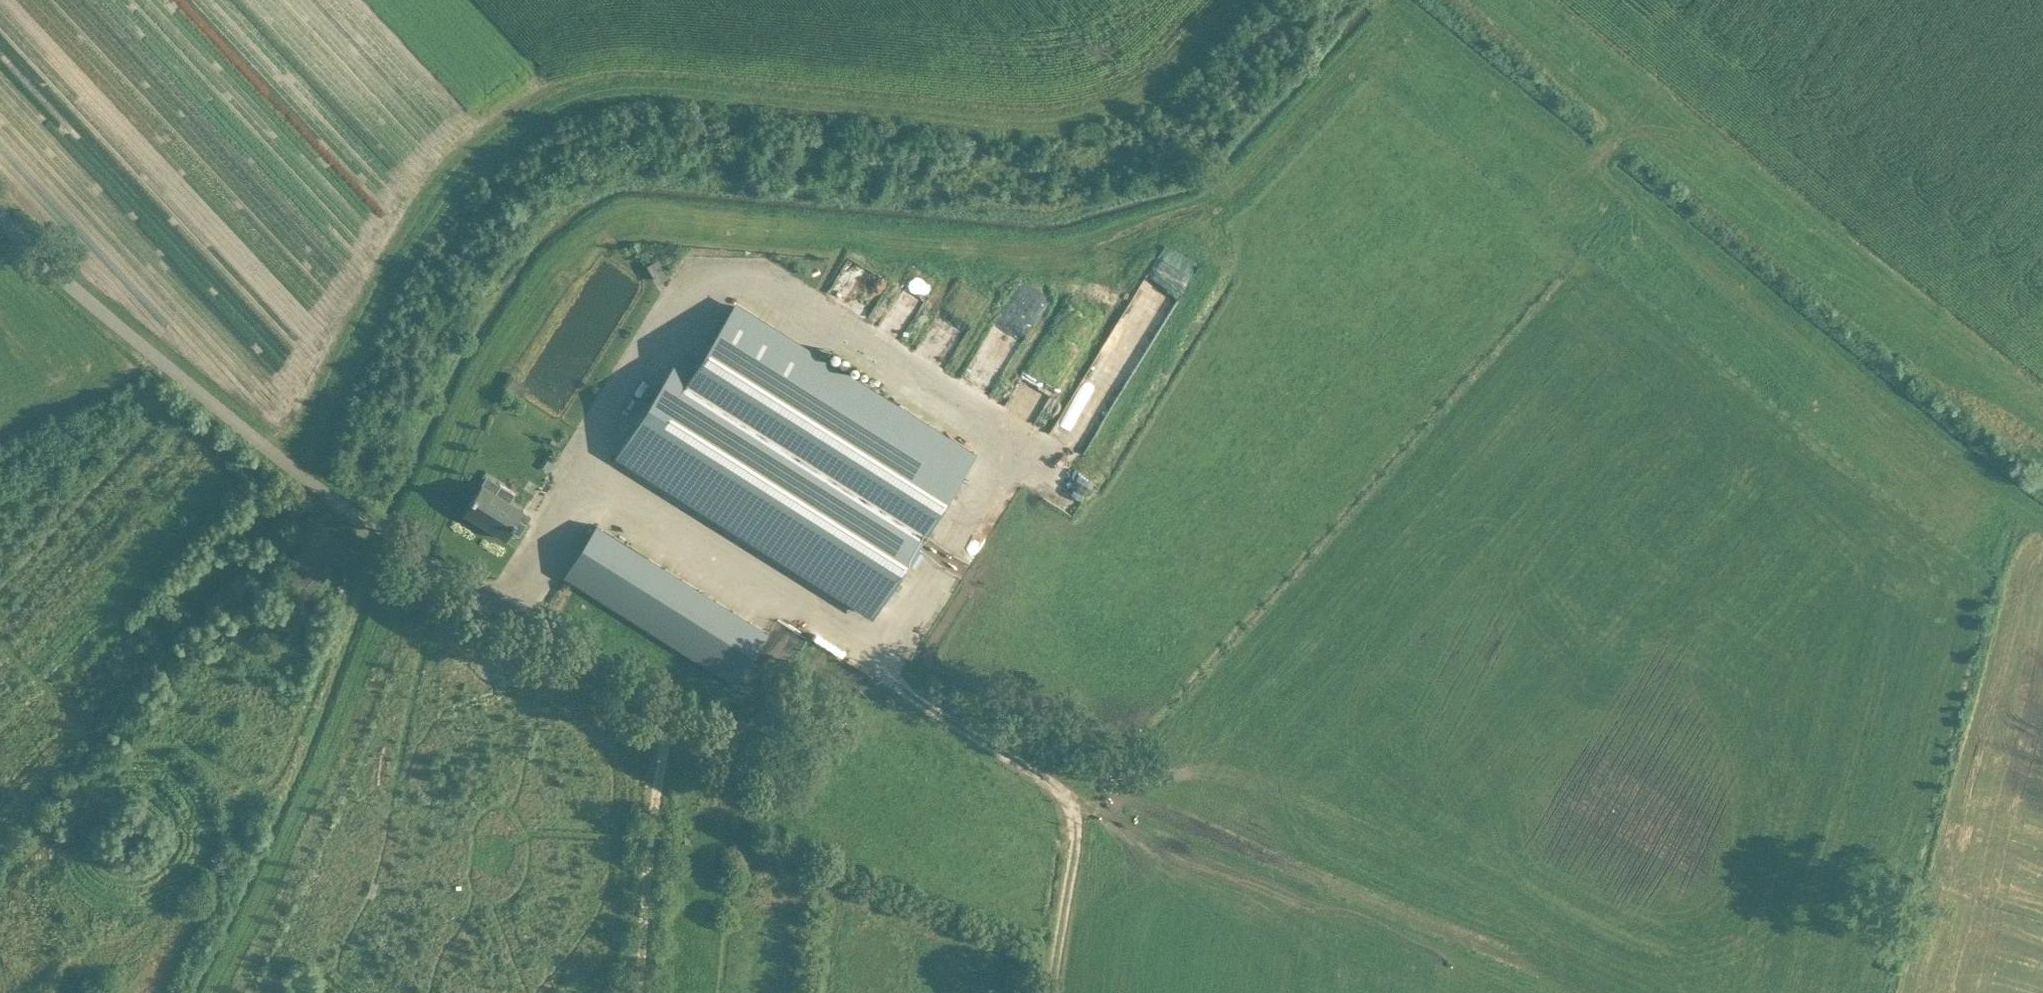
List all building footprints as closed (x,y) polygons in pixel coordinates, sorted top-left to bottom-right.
[(889,331),(906,341),(934,291),(917,282),(889,331)] [(957,346),(992,301),(974,287),(939,332),(957,346)] [(678,358),(618,453),(874,614),(973,455),(735,305),(695,368),(678,358)] [(1128,392),(1152,343),(1121,329),(1098,377),(1128,392)] [(1058,438),(1085,454),(1100,427),(1073,411),(1058,438)] [(463,489),(451,484),(435,517),(480,539),(483,530),(491,534),(496,523),(487,519),(494,504),(479,497),(483,488),(467,481),(463,489)] [(597,525),(565,576),(572,580),(736,684),(768,632),(597,525)]
